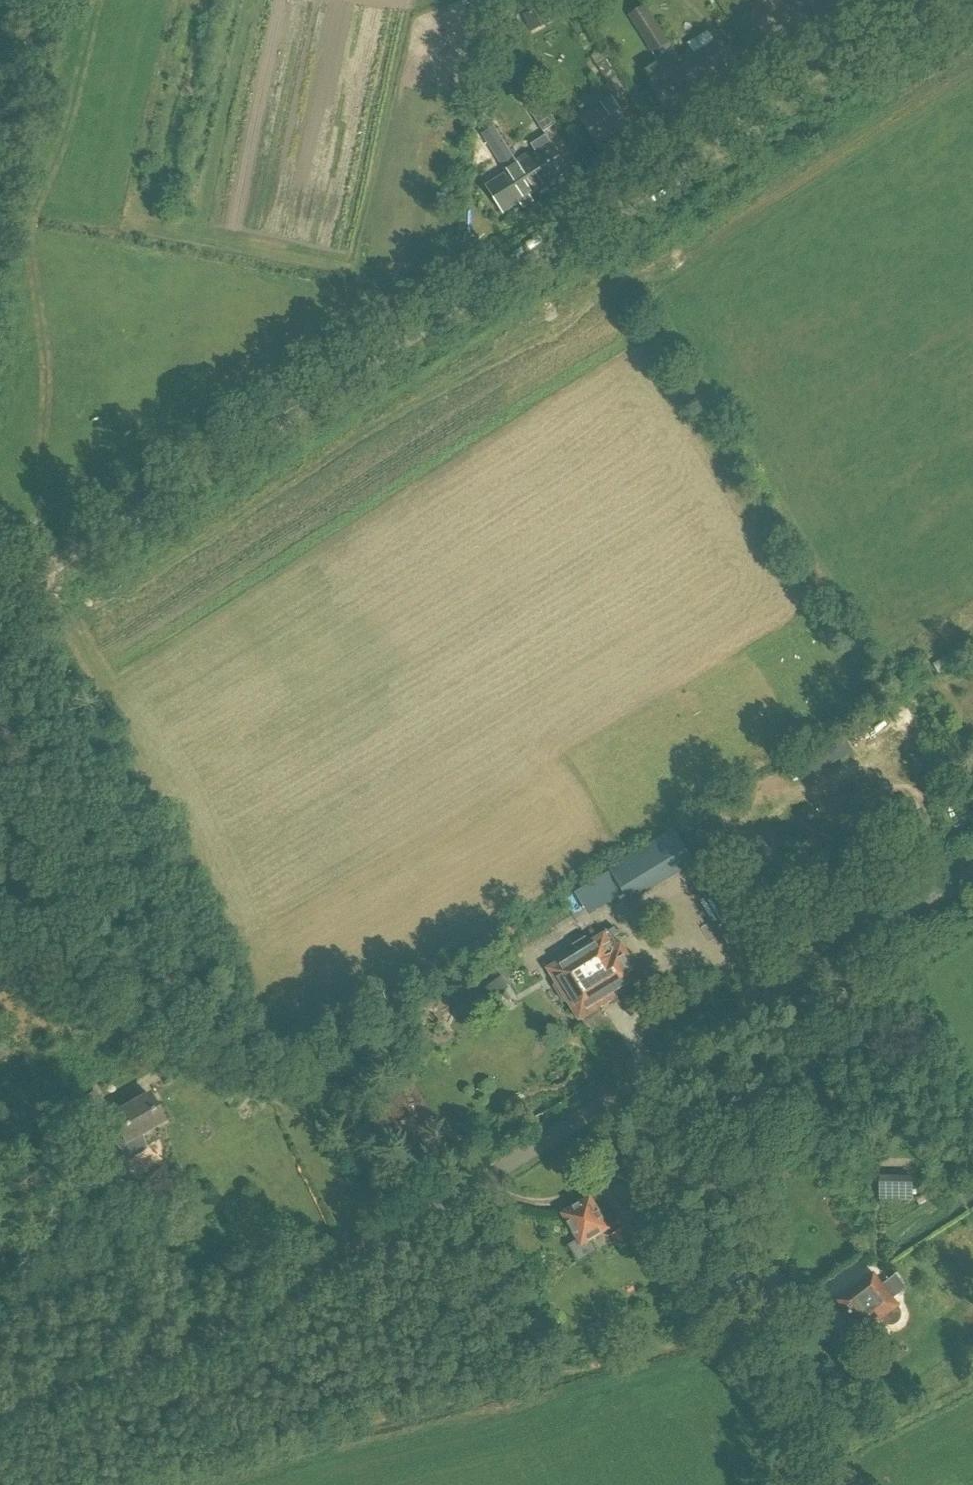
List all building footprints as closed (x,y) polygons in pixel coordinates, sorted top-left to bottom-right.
[(653,54),(670,43),(646,4),(628,16),(653,54)] [(531,32),(550,23),(541,5),(523,15),(531,32)] [(505,39),(522,35),(520,23),(502,27),(505,39)] [(679,56),(698,87),(732,66),(716,41),(695,54),(691,49),(679,56)] [(525,46),(508,50),(511,62),(528,58),(525,46)] [(698,87),(679,56),(674,48),(642,68),(650,82),(649,83),(664,108),(698,87)] [(618,80),(601,51),(591,57),(604,77),(600,90),(595,93),(603,105),(581,119),(597,145),(631,123),(619,104),(631,96),(621,78),(618,80)] [(521,95),(536,120),(544,132),(545,131),(557,124),(549,112),(534,87),(521,95)] [(528,151),(516,159),(537,192),(570,171),(553,144),(552,144),(546,135),(531,144),(537,154),(532,157),(528,151)] [(537,192),(516,159),(511,152),(499,159),(507,173),(486,185),(503,213),(537,192)] [(692,863),(676,838),(674,833),(661,841),(613,870),(631,899),(692,863)] [(509,928),(506,939),(519,942),(522,931),(509,928)] [(577,951),(548,969),(580,1020),(645,981),(622,943),(619,945),(615,939),(619,936),(615,929),(607,934),(606,933),(591,943),(587,936),(573,945),(577,951)] [(100,1098),(92,1084),(69,1096),(90,1136),(114,1124),(120,1135),(112,1142),(127,1161),(148,1150),(142,1133),(164,1121),(150,1095),(112,1116),(102,1097),(100,1098)] [(886,1178),(886,1200),(921,1200),(921,1178),(886,1178)] [(579,1263),(598,1252),(591,1240),(609,1229),(591,1198),(564,1214),(579,1239),(568,1246),(579,1263)] [(620,1250),(632,1243),(623,1229),(612,1235),(620,1250)] [(883,1284),(875,1273),(837,1302),(846,1315),(844,1317),(849,1323),(848,1326),(852,1332),(856,1333),(859,1338),(882,1321),(884,1323),(887,1325),(891,1326),(895,1325),(899,1323),(902,1320),(903,1316),(903,1313),(902,1310),(900,1308),(901,1307),(895,1298),(908,1288),(897,1273),(883,1284)]
